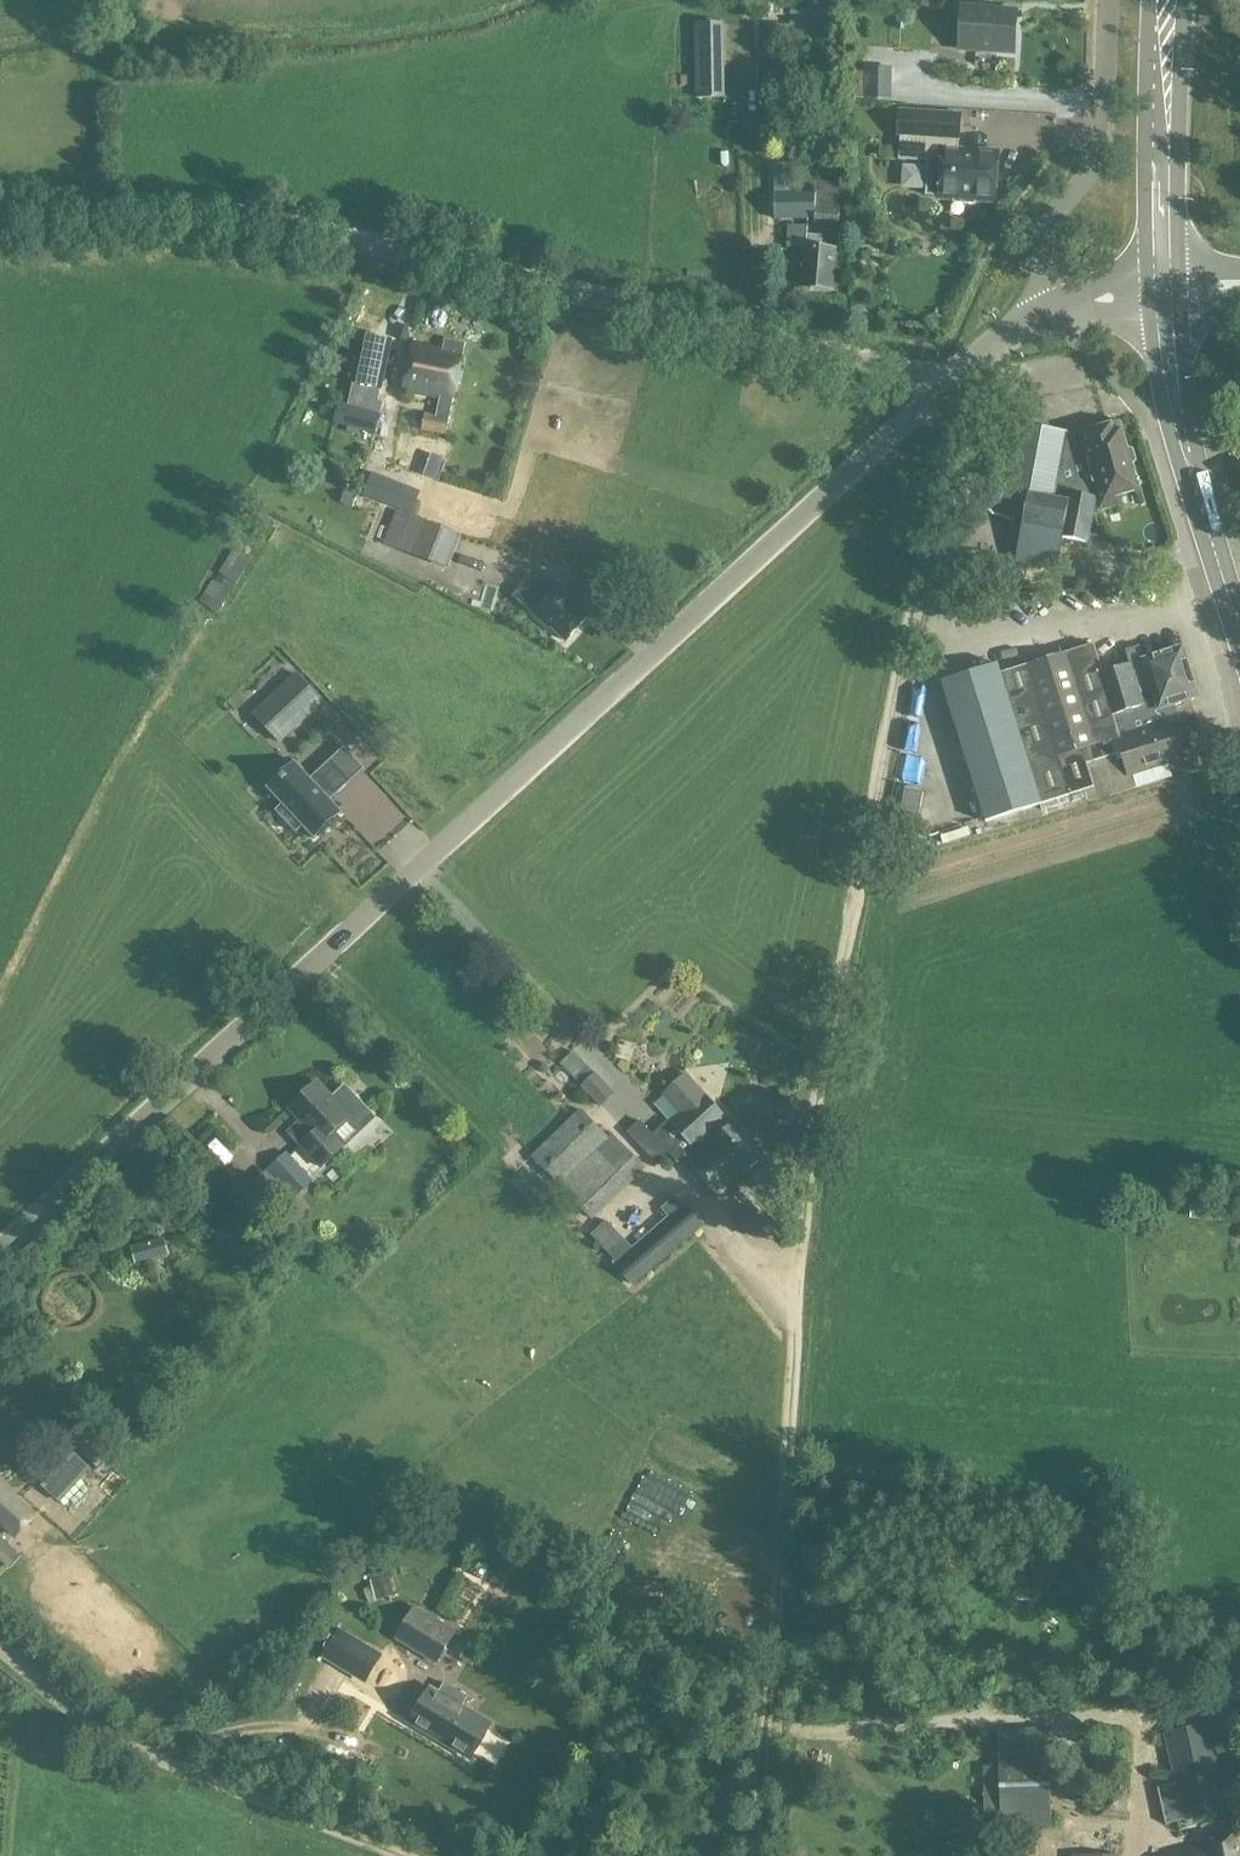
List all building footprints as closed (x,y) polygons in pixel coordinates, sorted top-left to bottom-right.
[(1016,55),(1018,13),(962,10),(959,51),(1016,55)] [(721,24),(694,24),(696,99),(723,99),(721,24)] [(865,68),(865,73),(855,73),(855,99),(865,99),(865,100),(893,100),(893,68),(865,68)] [(979,196),(995,197),(998,159),(964,156),(965,151),(955,150),(956,140),(959,139),(961,116),(901,111),(899,134),(902,134),(901,158),(929,160),(927,194),(937,195),(939,198),(953,199),(953,203),(975,205),(979,196)] [(840,228),(843,203),(845,186),(845,184),(816,181),(815,194),(794,194),(794,164),(775,164),(776,222),(810,222),(807,248),(806,248),(802,287),(834,290),(838,251),(824,250),(825,227),(840,228)] [(874,251),(863,251),(863,261),(874,261),(874,251)] [(411,348),(402,390),(441,398),(437,416),(451,419),(467,345),(446,340),(443,355),(411,348)] [(341,401),(335,424),(377,435),(383,412),(341,401)] [(426,415),(423,432),(447,437),(450,420),(426,415)] [(1031,497),(1018,560),(1057,569),(1064,539),(1089,544),(1099,494),(1103,510),(1122,505),(1120,497),(1138,493),(1121,426),(1084,435),(1085,438),(1021,425),(1007,493),(1031,497)] [(431,454),(426,466),(442,472),(446,460),(431,454)] [(372,476),(365,495),(413,514),(420,495),(372,476)] [(410,516),(397,550),(450,570),(463,537),(410,516)] [(1010,558),(958,548),(954,573),(1005,582),(1010,558)] [(533,611),(546,623),(547,621),(568,642),(593,616),(563,587),(553,590),(533,611)] [(1094,644),(1001,674),(998,664),(941,682),(987,823),(1043,805),(1045,810),(1072,801),(1073,802),(1096,795),(1086,765),(1117,755),(1125,779),(1132,776),(1181,760),(1165,710),(1194,700),(1197,693),(1184,654),(1178,650),(1145,660),(1141,649),(1126,654),(1130,665),(1104,674),(1094,644)] [(255,715),(283,747),(329,702),(301,670),(255,715)] [(272,790),(269,787),(267,788),(283,806),(277,811),(297,833),(303,827),(315,840),(317,838),(314,835),(339,812),(342,815),(344,814),(331,800),(351,783),(331,761),(312,779),(295,762),(294,763),(297,767),(272,790)] [(643,1052),(644,1031),(625,1030),(624,1051),(643,1052)] [(575,1052),(563,1064),(583,1086),(582,1087),(603,1108),(617,1094),(596,1073),(595,1073),(575,1052)] [(735,1127),(733,1128),(687,1077),(666,1096),(685,1117),(675,1125),(669,1119),(652,1134),(641,1121),(628,1132),(657,1164),(669,1154),(677,1162),(685,1155),(694,1165),(693,1165),(722,1197),(764,1160),(735,1127)] [(346,1149),(333,1136),(364,1107),(345,1087),(332,1099),(318,1085),(292,1110),(304,1121),(290,1133),(324,1170),(346,1149)] [(582,1110),(533,1157),(594,1222),(647,1169),(613,1134),(610,1138),(582,1110)] [(314,1182),(287,1152),(266,1171),(294,1201),(314,1182)] [(1193,1196),(1192,1219),(1221,1221),(1223,1198),(1193,1196)] [(669,1217),(633,1249),(607,1221),(592,1236),(636,1286),(706,1225),(677,1197),(662,1210),(669,1217)] [(132,1247),(137,1263),(169,1253),(164,1238),(132,1247)] [(73,1440),(98,1470),(109,1461),(85,1431),(73,1440)] [(36,1479),(60,1502),(92,1469),(67,1446),(36,1479)] [(666,1470),(671,1453),(657,1449),(652,1466),(666,1470)] [(16,1542),(39,1516),(0,1480),(0,1526),(16,1542)] [(394,1596),(386,1570),(369,1576),(378,1601),(394,1596)] [(459,1632),(416,1606),(395,1641),(438,1666),(459,1632)] [(324,1658),(352,1676),(369,1650),(340,1632),(324,1658)] [(443,1696),(430,1689),(411,1723),(471,1758),(491,1724),(458,1705),(463,1696),(448,1687),(443,1696)] [(1158,1788),(1167,1826),(1231,1813),(1212,1725),(1166,1735),(1175,1783),(1158,1788)] [(1000,1732),(1002,1829),(1053,1828),(1050,1731),(1000,1732)] [(1102,1793),(1101,1820),(1128,1820),(1128,1794),(1102,1793)] [(1235,1834),(1213,1839),(1215,1848),(1182,1855),(1239,1855),(1235,1834)]
